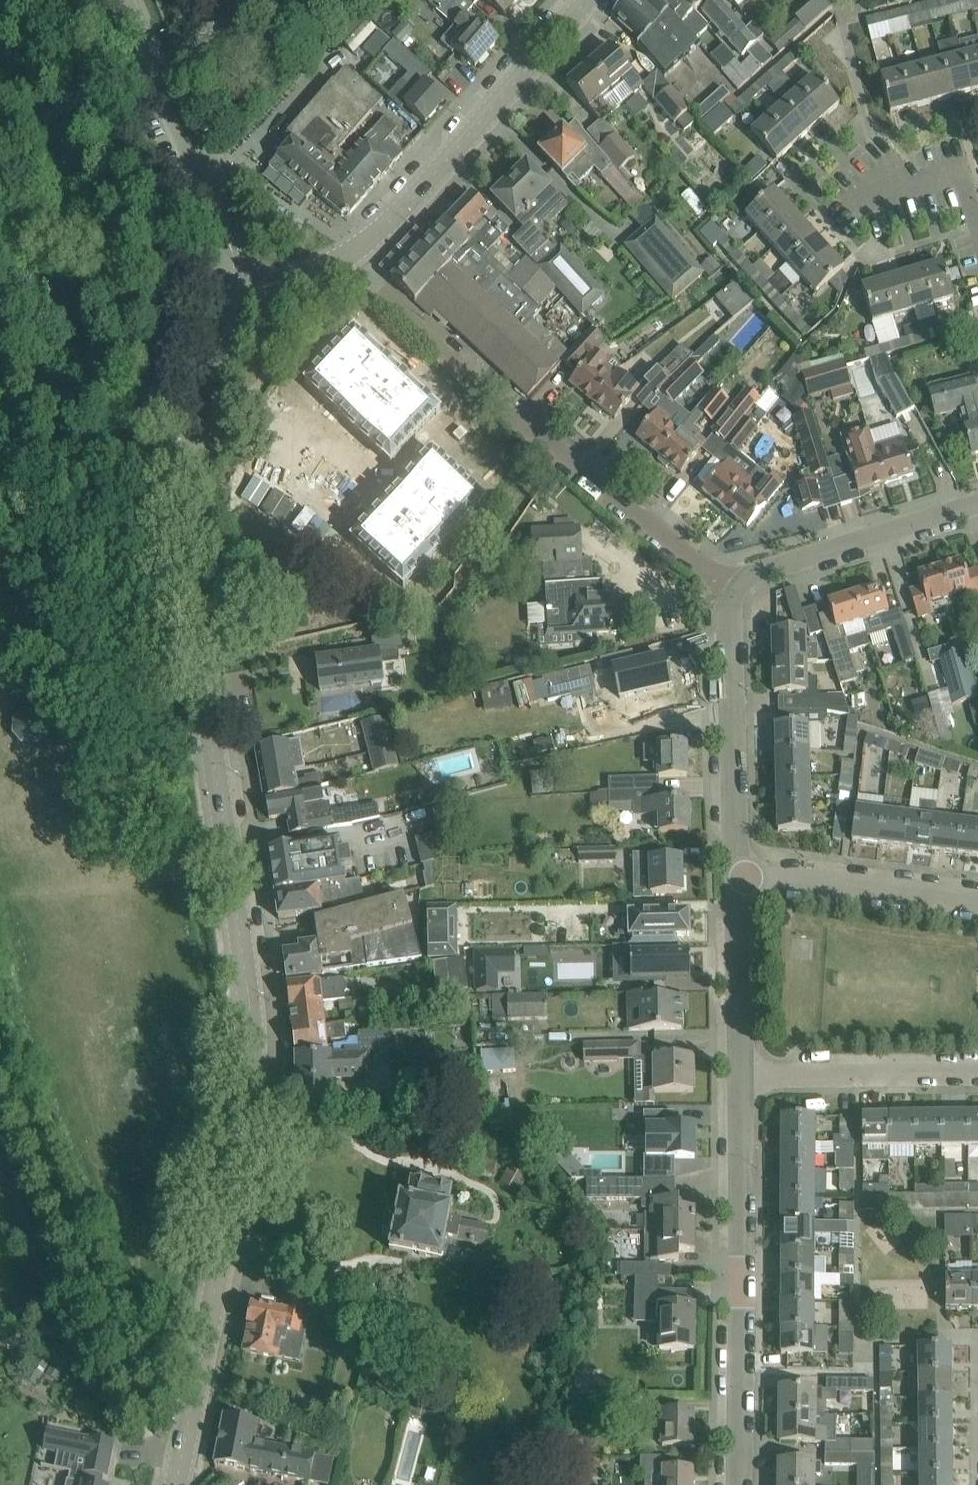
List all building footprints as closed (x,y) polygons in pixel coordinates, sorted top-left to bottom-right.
[(437,11),(446,1),(459,13),(451,22),(455,26),(440,43),(452,53),(456,50),(475,67),(497,42),(476,23),(475,25),(465,16),(473,6),(467,0),(425,0),(437,11)] [(490,2),(504,16),(518,0),(487,0),(490,2)] [(659,0),(626,0),(612,16),(641,42),(638,46),(665,77),(700,45),(695,39),(659,0)] [(695,39),(708,26),(694,10),(703,0),(659,0),(695,39)] [(757,41),(764,35),(753,23),(746,30),(718,0),(712,0),(703,9),(742,55),(746,51),(751,56),(741,65),(735,58),(721,70),(738,89),(763,68),(773,59),(757,41)] [(833,6),(827,0),(810,0),(793,15),(797,19),(807,29),(833,6)] [(949,7),(948,0),(940,0),(927,3),(932,21),(952,16),(949,7)] [(911,27),(932,21),(927,3),(907,9),(909,17),(910,20),(906,21),(907,25),(910,25),(911,27)] [(889,22),(909,17),(907,9),(887,14),(889,22)] [(354,54),(377,29),(359,13),(336,38),(354,54)] [(887,14),(866,19),(868,28),(889,22),(887,14)] [(807,29),(797,19),(770,42),(780,53),(807,29)] [(384,51),(392,42),(380,31),(363,49),(376,60),(382,54),(384,51)] [(382,54),(404,73),(416,60),(394,40),(393,41),(384,51),(382,54)] [(675,123),(677,121),(683,128),(695,118),(689,111),(690,110),(657,72),(643,84),(610,46),(588,65),(622,104),(643,86),(675,123)] [(795,62),(805,54),(799,47),(776,66),(783,74),(785,72),(790,78),(801,68),(795,62)] [(977,91),(977,52),(962,56),(972,93),(977,91)] [(952,98),(972,93),(962,56),(942,61),(952,98)] [(432,73),(416,60),(404,73),(407,76),(403,81),(416,93),(405,105),(426,123),(445,101),(425,83),(432,74),(432,73)] [(932,103),(952,98),(942,61),(922,66),(932,103)] [(601,122),(612,113),(622,104),(588,65),(567,83),(601,122)] [(767,87),(783,74),(776,66),(761,80),(767,87)] [(911,108),(932,103),(922,66),(902,72),(911,108)] [(371,113),(383,100),(345,67),(334,81),(333,81),(304,114),(304,115),(291,129),(275,148),(281,153),(269,167),(307,200),(314,191),(317,194),(348,159),(339,151),(371,114),(371,113)] [(891,114),(911,108),(902,72),(881,77),(891,114)] [(798,91),(824,119),(840,105),(814,76),(798,91)] [(761,80),(745,93),(752,101),(767,87),(761,80)] [(723,88),(694,113),(701,120),(729,95),(723,88)] [(808,133),(824,119),(798,91),(783,104),(808,133)] [(736,115),(752,101),(745,93),(737,100),(732,95),(724,102),(729,108),(730,107),(736,115)] [(767,118),(793,147),(808,133),(783,104),(767,118)] [(734,118),(722,105),(702,123),(715,136),(734,118)] [(348,159),(317,194),(342,215),(350,215),(403,153),(388,140),(398,128),(385,117),(348,159)] [(751,132),(763,146),(777,161),(793,147),(767,118),(751,132)] [(563,128),(540,151),(554,165),(576,188),(577,189),(580,185),(580,184),(595,169),(610,187),(623,177),(619,171),(590,137),(576,123),(566,132),(563,128)] [(616,135),(600,148),(620,171),(635,158),(616,135)] [(759,157),(742,173),(751,183),(768,167),(759,157)] [(569,205),(541,177),(527,163),(492,196),(506,211),(525,229),(514,240),(530,259),(531,258),(596,329),(604,322),(591,308),(606,295),(561,246),(559,248),(551,240),(552,239),(551,238),(551,223),(569,205)] [(634,189),(621,200),(631,211),(642,202),(643,201),(643,200),(634,189)] [(760,233),(788,206),(774,190),(745,217),(760,233)] [(486,208),(472,194),(446,221),(484,257),(509,230),(486,208)] [(802,222),(788,206),(760,233),(773,248),(802,222)] [(705,274),(656,217),(624,245),(673,302),(705,274)] [(508,280),(484,257),(446,221),(391,279),(431,317),(436,311),(528,397),(551,373),(559,364),(558,364),(562,360),(568,353),(533,320),(541,311),(508,280)] [(732,258),(739,251),(712,222),(699,233),(725,261),(730,256),(732,258)] [(787,263),(816,237),(802,222),(773,248),(787,263)] [(830,252),(816,237),(787,263),(801,279),(830,252)] [(753,266),(739,251),(732,258),(745,273),(753,266)] [(816,294),(830,282),(845,268),(830,252),(801,279),(816,294)] [(711,256),(700,267),(710,278),(721,267),(711,256)] [(540,307),(555,289),(526,258),(508,280),(541,311),(543,310),(540,307)] [(922,269),(933,305),(954,299),(943,263),(922,269)] [(753,266),(745,273),(760,289),(767,282),(753,266)] [(933,305),(922,269),(902,275),(913,311),(933,305)] [(913,311),(902,275),(882,281),(893,317),(913,311)] [(893,317),(882,281),(862,287),(873,323),(893,317)] [(735,282),(717,295),(736,317),(754,302),(735,282)] [(781,298),(767,282),(760,289),(774,304),(781,298)] [(781,298),(774,304),(788,320),(795,313),(781,298)] [(353,302),(307,351),(321,365),(354,330),(368,315),(353,302)] [(802,335),(808,334),(812,331),(795,313),(788,320),(802,335)] [(943,337),(963,331),(960,322),(940,328),(943,337)] [(568,353),(562,360),(577,375),(570,383),(593,401),(610,379),(618,371),(620,368),(609,359),(607,362),(595,352),(598,349),(599,349),(596,346),(604,339),(592,328),(568,353)] [(940,328),(920,334),(923,343),(943,337),(940,328)] [(321,365),(304,382),(390,463),(440,411),(354,330),(321,365)] [(902,349),(923,343),(920,334),(900,340),(902,349)] [(699,350),(691,358),(697,364),(720,341),(714,335),(699,350)] [(882,355),(886,354),(902,349),(900,340),(880,347),(882,355)] [(915,408),(886,354),(882,355),(880,347),(865,351),(867,359),(871,358),(878,380),(897,417),(915,408)] [(800,350),(775,381),(788,392),(783,399),(794,408),(797,417),(809,414),(806,402),(795,368),(808,364),(810,363),(800,350)] [(810,398),(851,386),(842,354),(810,363),(808,364),(809,369),(802,372),(810,398)] [(667,399),(637,437),(659,455),(683,426),(690,417),(674,404),(704,374),(690,360),(671,379),(659,391),(667,399)] [(594,402),(592,407),(600,414),(604,411),(615,419),(628,404),(631,399),(643,409),(651,398),(659,391),(671,379),(659,367),(638,388),(628,379),(618,371),(610,379),(593,401),(594,402)] [(954,383),(929,389),(935,415),(959,409),(971,456),(977,454),(977,396),(973,377),(954,383)] [(720,420),(711,430),(714,433),(725,442),(745,418),(755,405),(760,399),(747,389),(722,418),(720,420)] [(661,457),(659,461),(667,468),(671,465),(681,473),(706,443),(698,437),(702,433),(694,427),(700,419),(701,419),(704,415),(711,421),(727,401),(714,390),(690,417),(683,426),(659,455),(661,457)] [(745,418),(725,442),(738,453),(738,452),(758,428),(757,427),(766,415),(755,405),(745,418)] [(797,417),(793,419),(811,476),(813,475),(827,471),(809,414),(797,417)] [(897,423),(869,432),(870,433),(874,446),(886,484),(913,475),(907,456),(901,438),(897,423)] [(868,427),(840,436),(846,455),(852,473),(853,477),(858,493),(870,489),(886,484),(874,446),(870,433),(869,432),(868,427)] [(432,452),(351,538),(403,588),(485,502),(432,452)] [(716,475),(703,491),(725,509),(758,469),(757,467),(742,455),(737,461),(731,457),(728,461),(723,466),(716,475)] [(758,469),(725,509),(748,527),(785,482),(773,473),(769,477),(758,469)] [(813,482),(796,487),(797,491),(803,510),(822,504),(836,499),(827,471),(813,475),(811,476),(813,482)] [(597,640),(596,632),(620,631),(617,595),(604,596),(603,581),(582,582),(579,529),(576,529),(574,518),(555,520),(555,531),(534,532),(536,561),(542,560),(545,605),(527,606),(528,625),(537,625),(539,646),(581,642),(581,641),(597,640)] [(966,574),(962,560),(942,567),(951,596),(971,590),(973,595),(977,593),(977,570),(966,574)] [(927,604),(951,596),(942,567),(918,574),(922,587),(910,591),(917,612),(929,609),(927,604)] [(866,591),(854,594),(863,622),(867,637),(892,629),(902,661),(914,657),(910,644),(912,644),(902,613),(889,617),(888,614),(889,613),(886,605),(880,586),(878,587),(875,583),(866,586),(866,591)] [(795,627),(806,623),(802,611),(802,610),(795,587),(784,591),(795,627)] [(831,613),(819,616),(824,632),(832,656),(841,685),(858,680),(856,672),(849,652),(870,646),(867,637),(863,622),(854,594),(828,602),(831,613)] [(816,606),(802,610),(808,629),(810,636),(824,632),(819,616),(816,606)] [(773,633),(774,663),(805,662),(817,661),(816,644),(805,644),(804,632),(773,633)] [(928,652),(931,664),(940,662),(948,690),(952,706),(969,701),(977,699),(977,694),(976,688),(965,651),(947,656),(944,647),(928,652)] [(320,690),(383,682),(380,661),(399,658),(398,648),(326,658),(316,659),(317,667),(320,690)] [(644,662),(617,668),(624,697),(650,691),(670,686),(663,658),(644,662)] [(590,661),(562,667),(565,679),(568,693),(570,700),(598,695),(593,674),(590,661)] [(805,662),(774,663),(774,692),(803,692),(803,696),(801,696),(801,710),(807,710),(828,709),(828,712),(850,716),(843,695),(820,696),(818,691),(817,677),(806,678),(805,662)] [(485,712),(513,707),(512,702),(536,698),(537,702),(547,700),(543,676),(519,681),(520,686),(508,688),(507,684),(481,689),(485,712)] [(970,709),(975,726),(977,725),(977,707),(970,709)] [(39,709),(23,708),(12,719),(12,733),(22,745),(37,745),(48,736),(49,720),(39,709)] [(775,725),(776,752),(808,751),(820,750),(819,724),(807,724),(807,710),(801,710),(780,711),(781,724),(775,725)] [(859,731),(857,731),(859,718),(849,716),(844,753),(856,755),(859,731)] [(370,755),(393,749),(386,719),(362,725),(370,755)] [(881,749),(884,738),(868,733),(865,745),(881,749)] [(301,738),(256,745),(256,746),(261,771),(262,776),(296,770),(296,769),(307,767),(301,738)] [(916,761),(919,750),(895,742),(892,753),(916,761)] [(654,774),(659,774),(659,777),(687,777),(686,744),(658,745),(658,746),(644,746),(644,763),(654,763),(654,774)] [(393,749),(370,755),(374,774),(397,768),(393,749)] [(941,769),(945,758),(919,750),(916,761),(941,769)] [(809,777),(808,751),(776,752),(777,778),(809,777)] [(945,758),(941,769),(957,774),(961,764),(945,758)] [(842,759),(841,776),(852,778),(855,761),(842,759)] [(296,770),(262,776),(265,797),(319,787),(323,787),(320,774),(305,775),(306,779),(298,780),(296,770)] [(551,771),(531,773),(533,795),(553,793),(551,771)] [(838,802),(837,802),(849,804),(852,778),(841,776),(839,792),(841,793),(840,802),(838,802)] [(633,791),(633,777),(596,779),(596,792),(608,791),(633,791)] [(777,778),(778,804),(810,803),(809,777),(777,778)] [(291,835),(311,832),(323,830),(363,821),(380,818),(377,804),(330,813),(328,802),(322,803),(319,787),(265,797),(266,800),(265,800),(263,803),(264,809),(267,812),(268,812),(269,819),(288,816),(291,835)] [(441,788),(423,790),(425,802),(443,799),(441,788)] [(608,791),(609,803),(634,802),(633,791),(608,791)] [(660,832),(668,832),(688,831),(688,800),(659,800),(659,801),(639,802),(639,815),(659,815),(660,832)] [(905,847),(931,850),(935,818),(937,804),(920,801),(918,816),(909,815),(905,847)] [(837,811),(836,819),(833,838),(844,840),(847,812),(849,804),(837,802),(837,811)] [(811,830),(810,803),(778,804),(778,831),(811,830)] [(444,818),(459,816),(457,805),(442,807),(444,818)] [(852,841),(879,844),(883,812),(856,808),(852,841)] [(879,844),(905,847),(909,815),(883,812),(879,844)] [(931,850),(957,854),(961,821),(935,818),(931,850)] [(957,854),(977,856),(977,824),(961,821),(957,854)] [(435,834),(416,838),(422,864),(434,861),(435,834)] [(275,894),(295,891),(317,887),(328,886),(346,883),(344,870),(351,869),(349,854),(341,855),(340,841),(269,852),(273,879),(275,894)] [(579,863),(615,863),(615,850),(572,850),(572,860),(579,860),(579,863)] [(652,854),(633,854),(634,877),(650,876),(651,893),(663,893),(683,893),(682,858),(652,859),(652,854)] [(434,863),(429,863),(421,865),(398,871),(399,880),(424,874),(427,889),(434,886),(434,863)] [(328,886),(331,904),(332,905),(353,900),(351,890),(356,889),(355,881),(346,883),(328,886)] [(328,886),(317,887),(320,905),(331,904),(328,886)] [(317,887),(295,891),(298,916),(321,913),(320,905),(317,887)] [(298,916),(295,891),(275,894),(279,919),(298,916)] [(323,975),(323,972),(421,958),(404,896),(315,920),(318,943),(299,945),(300,951),(283,953),(287,980),(323,975)] [(456,906),(427,907),(428,958),(457,957),(456,906)] [(629,936),(630,945),(673,944),(678,944),(678,936),(690,936),(689,912),(629,913),(629,915),(619,916),(619,936),(629,936)] [(630,945),(615,946),(615,957),(630,956),(631,982),(658,981),(657,978),(666,978),(691,978),(690,952),(673,953),(673,944),(630,945)] [(549,948),(540,948),(540,959),(549,959),(549,948)] [(515,952),(476,953),(477,991),(496,991),(496,972),(515,972),(515,952)] [(452,992),(468,990),(464,958),(448,960),(452,992)] [(290,1006),(322,1002),(338,1000),(345,1000),(344,994),(347,990),(346,982),(343,980),(343,978),(287,985),(290,1006)] [(374,990),(354,993),(355,1003),(375,1000),(374,990)] [(680,997),(660,997),(653,997),(653,993),(627,994),(627,1030),(682,1029),(681,1004),(687,1003),(687,995),(680,995),(680,997)] [(548,995),(507,995),(508,1020),(548,1019),(548,995)] [(354,998),(345,1000),(338,1000),(340,1012),(356,1009),(354,998)] [(324,1024),(322,1002),(290,1006),(293,1028),(324,1024)] [(295,1050),(315,1048),(327,1047),(326,1039),(331,1038),(331,1040),(346,1039),(345,1023),(324,1024),(293,1028),(295,1050)] [(331,1096),(331,1077),(367,1077),(367,1062),(391,1060),(388,1030),(360,1034),(360,1039),(361,1050),(334,1051),(334,1055),(296,1056),(297,1096),(331,1096)] [(351,1044),(334,1044),(334,1051),(361,1050),(360,1039),(350,1040),(351,1044)] [(618,1045),(584,1045),(585,1061),(618,1061),(618,1045)] [(515,1049),(481,1052),(482,1075),(516,1073),(515,1049)] [(641,1092),(654,1092),(694,1092),(693,1059),(641,1059),(641,1074),(641,1092)] [(654,1112),(635,1112),(623,1112),(622,1126),(627,1126),(627,1128),(651,1128),(650,1142),(663,1142),(663,1154),(667,1154),(667,1158),(695,1158),(695,1126),(655,1126),(654,1112)] [(942,1114),(915,1115),(916,1147),(916,1167),(924,1167),(924,1147),(942,1147),(942,1114)] [(968,1146),(968,1114),(942,1114),(942,1147),(968,1146)] [(968,1114),(968,1146),(977,1146),(977,1114),(968,1114)] [(889,1115),(862,1115),(863,1148),(890,1147),(889,1115)] [(916,1147),(915,1115),(889,1115),(890,1147),(916,1147)] [(814,1143),(814,1136),(814,1116),(782,1116),(782,1143),(814,1143)] [(840,1117),(840,1135),(833,1135),(833,1144),(854,1144),(854,1116),(840,1117)] [(814,1170),(814,1143),(782,1143),(782,1170),(814,1170)] [(833,1144),(833,1154),(836,1154),(836,1170),(840,1170),(854,1170),(854,1145),(854,1144),(833,1144)] [(567,1149),(555,1160),(574,1179),(587,1179),(587,1171),(567,1149)] [(493,1178),(497,1159),(472,1153),(467,1173),(493,1178)] [(519,1194),(534,1166),(515,1156),(500,1184),(519,1194)] [(814,1196),(814,1170),(782,1170),(782,1196),(814,1196)] [(854,1190),(854,1170),(840,1170),(840,1190),(854,1190)] [(606,1180),(606,1200),(642,1201),(642,1193),(650,1193),(651,1180),(644,1180),(642,1180),(606,1180)] [(390,1250),(409,1254),(442,1260),(446,1240),(486,1248),(489,1229),(450,1221),(452,1208),(448,1207),(452,1189),(411,1181),(408,1199),(400,1198),(390,1250)] [(864,1210),(890,1209),(890,1194),(872,1195),(872,1184),(863,1184),(864,1210)] [(916,1186),(916,1194),(916,1209),(943,1209),(943,1185),(916,1186)] [(969,1185),(943,1185),(943,1209),(969,1208),(969,1185)] [(969,1185),(969,1208),(977,1208),(977,1185),(969,1185)] [(916,1194),(890,1194),(890,1209),(916,1209),(916,1194)] [(814,1222),(814,1196),(782,1196),(782,1222),(814,1222)] [(646,1209),(646,1232),(647,1232),(647,1231),(695,1231),(695,1209),(679,1209),(679,1200),(651,1200),(651,1209),(646,1209)] [(847,1222),(854,1222),(854,1203),(839,1203),(839,1222),(847,1222)] [(972,1236),(972,1216),(945,1216),(945,1236),(972,1236)] [(782,1246),(782,1248),(814,1249),(814,1234),(847,1235),(847,1222),(839,1222),(821,1222),(814,1222),(782,1222),(782,1234),(776,1237),(776,1244),(782,1246)] [(637,1277),(658,1277),(660,1277),(660,1261),(679,1261),(679,1252),(695,1252),(695,1231),(647,1231),(647,1232),(646,1232),(646,1265),(623,1265),(623,1277),(637,1277)] [(782,1248),(781,1275),(813,1275),(814,1249),(782,1248)] [(839,1276),(854,1276),(854,1249),(841,1249),(841,1255),(840,1255),(839,1276)] [(813,1301),(813,1275),(781,1275),(781,1301),(813,1301)] [(854,1276),(839,1276),(839,1295),(854,1295),(854,1276)] [(672,1290),(658,1290),(658,1277),(637,1277),(637,1290),(636,1290),(635,1322),(660,1323),(659,1349),(674,1350),(694,1350),(694,1307),(672,1306),(672,1290)] [(946,1289),(946,1309),(973,1309),(973,1277),(946,1277),(946,1289)] [(307,1325),(310,1306),(285,1293),(281,1312),(255,1307),(255,1305),(253,1304),(253,1307),(252,1306),(252,1309),(248,1311),(247,1319),(249,1322),(244,1352),(282,1360),(287,1332),(299,1334),(301,1324),(307,1325)] [(813,1327),(813,1301),(781,1301),(781,1327),(813,1327)] [(840,1328),(854,1328),(854,1301),(824,1301),(824,1309),(840,1309),(840,1328)] [(813,1355),(813,1327),(781,1327),(781,1354),(813,1355)] [(840,1354),(854,1354),(854,1328),(840,1328),(840,1354)] [(343,1329),(341,1340),(354,1342),(355,1339),(343,1329)] [(892,1346),(880,1346),(880,1373),(892,1373),(892,1346)] [(919,1346),(919,1372),(950,1372),(950,1346),(919,1346)] [(62,1349),(46,1374),(58,1382),(74,1357),(62,1349)] [(41,1352),(24,1378),(35,1385),(52,1360),(41,1352)] [(951,1397),(950,1372),(919,1372),(920,1398),(951,1397)] [(892,1398),(892,1373),(880,1373),(880,1398),(892,1398)] [(822,1389),(800,1389),(780,1388),(780,1415),(826,1416),(827,1401),(837,1401),(837,1391),(873,1391),(874,1380),(827,1379),(826,1390),(822,1390),(822,1389)] [(401,1380),(390,1395),(396,1399),(407,1385),(401,1380)] [(416,1396),(411,1418),(417,1419),(418,1415),(421,1416),(425,1404),(416,1396)] [(662,1446),(672,1446),(692,1446),(693,1412),(672,1411),(672,1398),(647,1397),(647,1414),(663,1414),(662,1446)] [(951,1423),(951,1397),(920,1398),(920,1423),(951,1423)] [(893,1424),(892,1398),(880,1398),(881,1424),(893,1424)] [(826,1453),(851,1453),(851,1441),(828,1440),(829,1416),(826,1416),(780,1415),(780,1442),(826,1443),(826,1453)] [(309,1482),(325,1484),(329,1484),(334,1459),(255,1443),(259,1423),(243,1420),(224,1416),(214,1463),(309,1482)] [(951,1448),(951,1423),(920,1423),(920,1449),(951,1448)] [(893,1449),(893,1424),(881,1424),(881,1449),(893,1449)] [(66,1484),(102,1484),(104,1475),(107,1476),(113,1443),(90,1438),(90,1440),(60,1434),(56,1452),(58,1452),(55,1469),(70,1472),(68,1480),(67,1480),(66,1484)] [(861,1441),(861,1453),(873,1454),(874,1441),(861,1441)] [(952,1474),(951,1448),(920,1449),(921,1474),(952,1474)] [(893,1449),(881,1449),(881,1475),(893,1474),(893,1449)] [(826,1453),(825,1465),(875,1466),(875,1454),(873,1454),(861,1453),(851,1453),(826,1453)] [(581,1456),(565,1456),(564,1471),(581,1471),(581,1456)] [(692,1470),(672,1470),(672,1457),(647,1457),(646,1484),(692,1484),(692,1470)] [(799,1463),(779,1462),(779,1484),(813,1484),(813,1475),(821,1475),(821,1463),(799,1463)] [(498,1479),(501,1480),(498,1484),(524,1484),(527,1479),(506,1468),(502,1464),(498,1479)] [(893,1474),(881,1475),(881,1484),(893,1484),(893,1474)] [(952,1474),(921,1474),(921,1484),(952,1484),(952,1474)]
